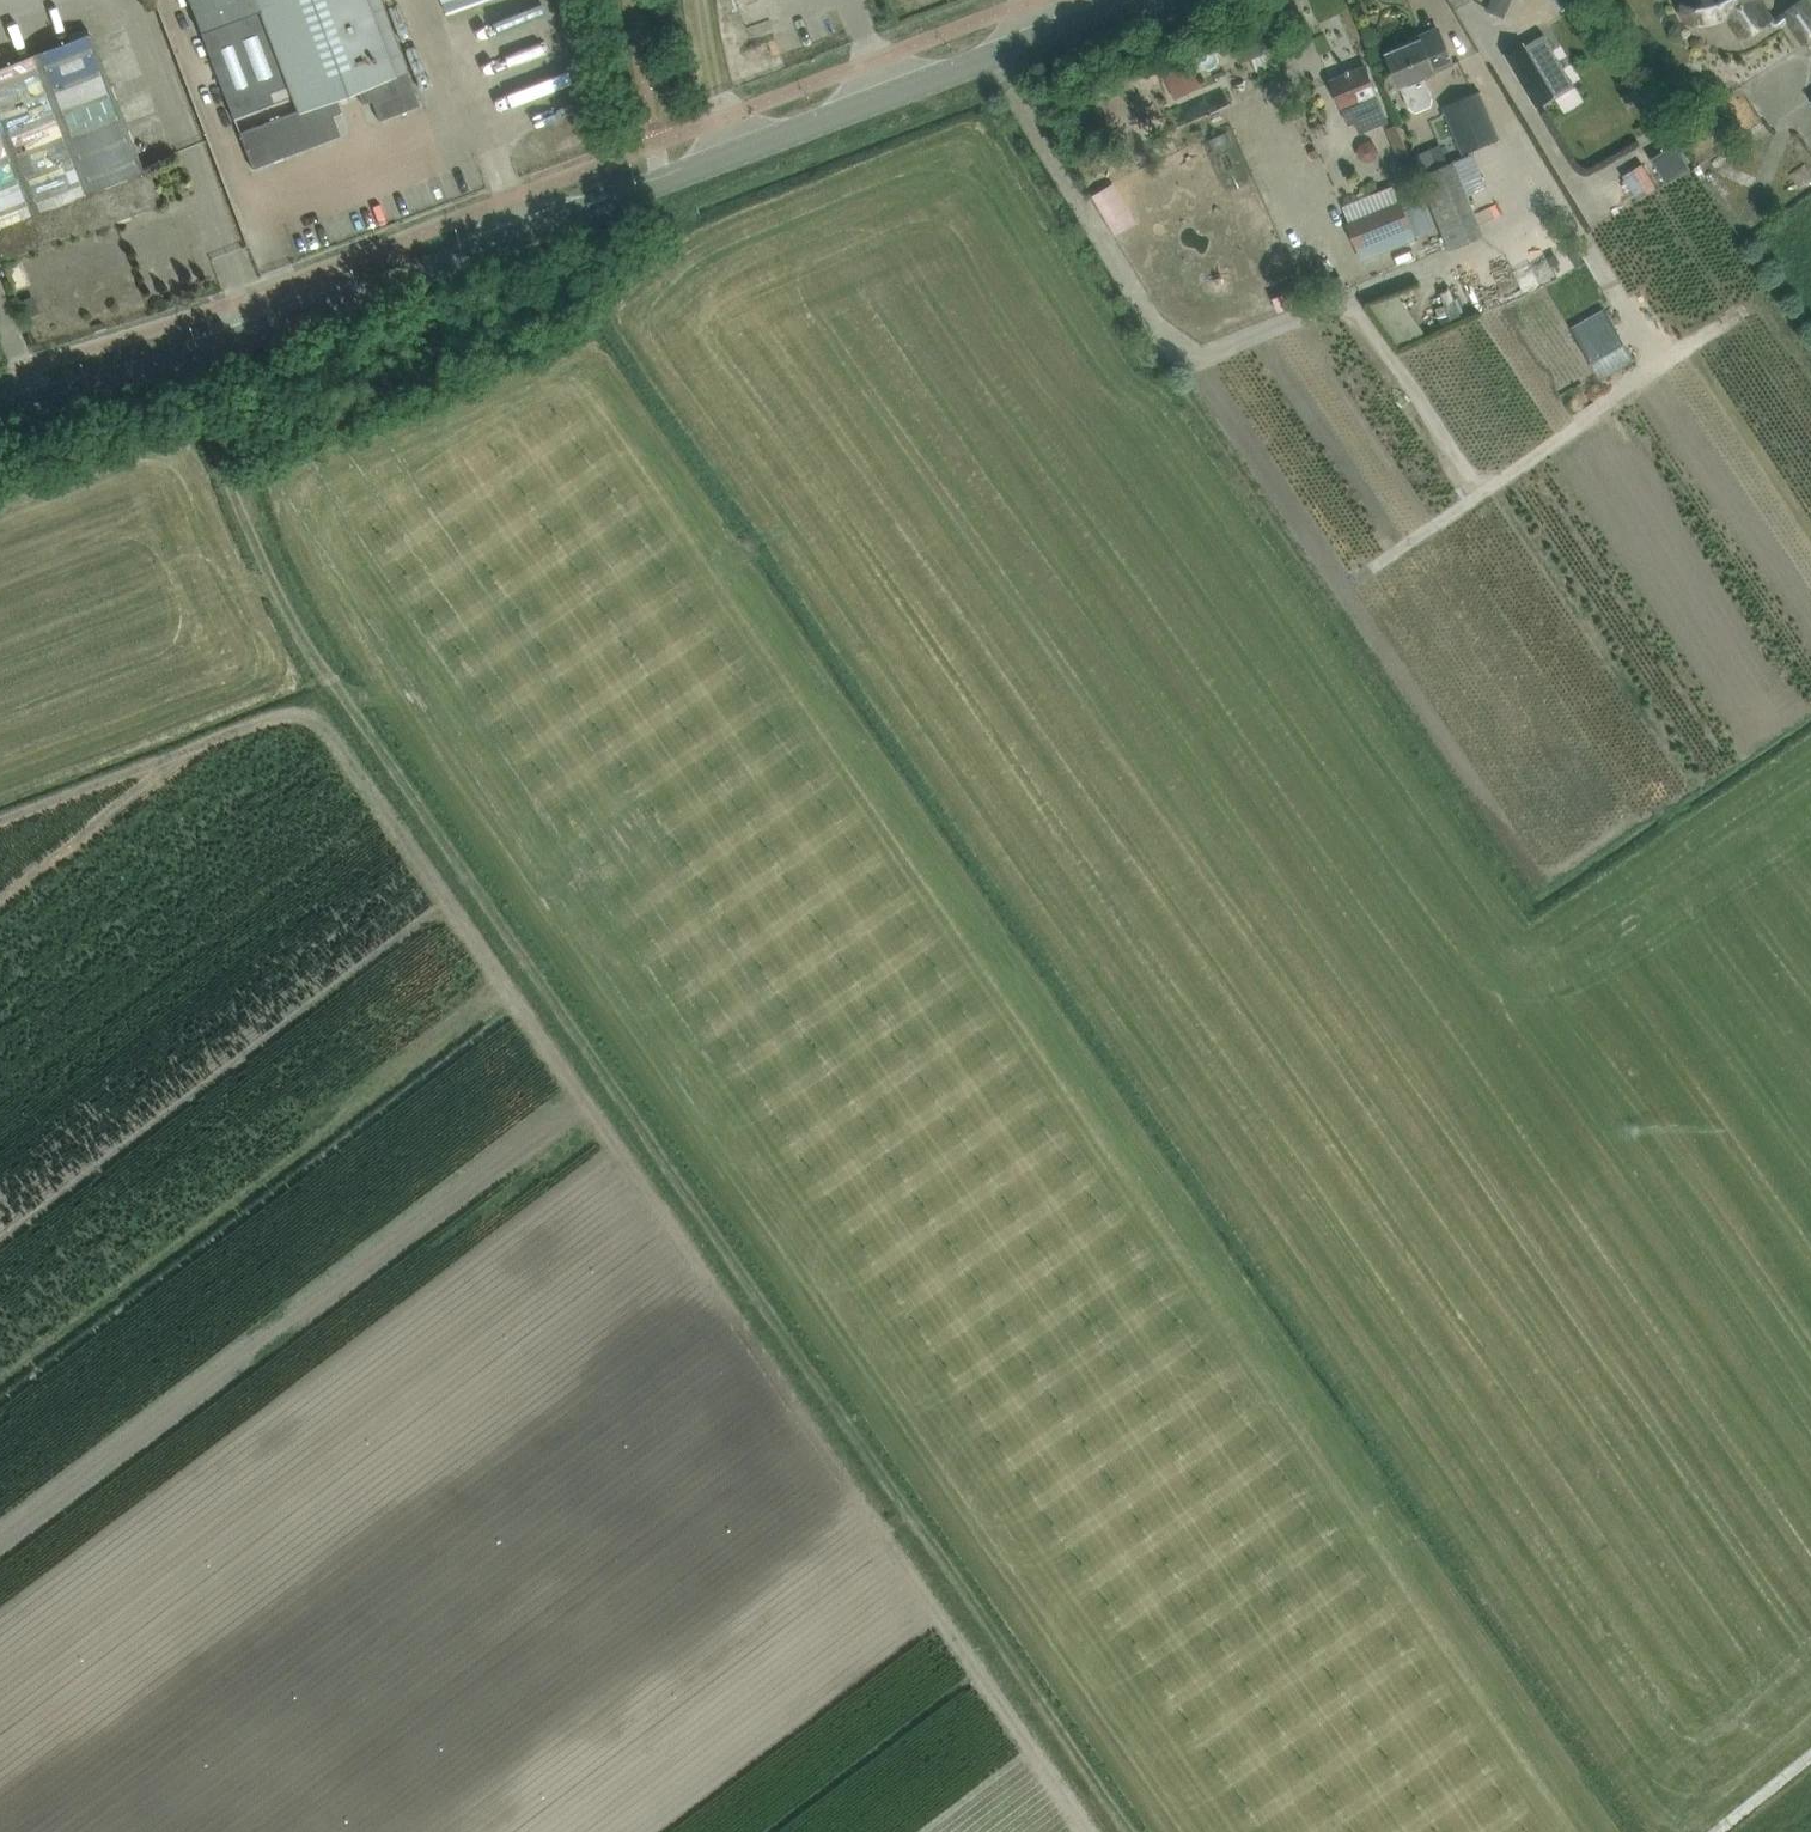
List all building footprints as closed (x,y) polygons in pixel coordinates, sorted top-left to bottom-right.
[(233,117),(293,95),(298,109),(239,131),(252,167),(341,136),(334,116),(343,113),(338,99),(359,91),(364,106),(373,103),(380,123),(422,108),(380,0),(189,0),(233,117)] [(447,12),(481,0),(443,0),(447,12)] [(1486,9),(1503,17),(1511,0),(1490,0),(1486,9)] [(1683,2),(1683,8),(1684,12),(1693,20),(1709,19),(1727,14),(1743,36),(1770,17),(1757,0),(1684,0),(1683,2)] [(1789,15),(1805,41),(1810,36),(1810,6),(1808,2),(1789,15)] [(1459,60),(1455,51),(1446,29),(1422,38),(1422,37),(1386,52),(1395,74),(1409,106),(1416,111),(1432,105),(1433,96),(1424,75),(1459,60)] [(1256,32),(1233,42),(1241,62),(1251,58),(1265,52),(1256,32)] [(142,168),(91,34),(0,68),(0,263),(160,201),(147,167),(174,156),(173,154),(172,155),(172,156),(142,168)] [(1523,44),(1507,54),(1536,103),(1571,82),(1543,35),(1524,46),(1523,44)] [(1190,60),(1164,72),(1175,98),(1201,86),(1190,60)] [(1388,120),(1375,87),(1366,65),(1350,71),(1349,69),(1346,70),(1347,73),(1330,79),(1340,101),(1349,124),(1356,121),(1360,132),(1388,120)] [(1480,91),(1444,106),(1448,114),(1463,152),(1500,137),(1480,91)] [(1728,114),(1709,122),(1715,138),(1735,130),(1728,114)] [(1397,123),(1386,128),(1406,178),(1418,174),(1410,156),(1397,123)] [(585,129),(565,135),(569,148),(589,142),(585,129)] [(1447,162),(1419,173),(1427,193),(1461,179),(1453,160),(1447,162)] [(1375,174),(1333,190),(1342,213),(1385,196),(1375,174)] [(1401,200),(1347,222),(1356,246),(1362,259),(1416,238),(1411,224),(1401,200)] [(1499,273),(1487,279),(1500,304),(1512,297),(1499,273)] [(1479,276),(1468,285),(1483,305),(1494,296),(1479,276)] [(1394,292),(1412,337),(1438,327),(1421,281),(1394,292)] [(1308,283),(1290,291),(1297,305),(1314,297),(1308,283)] [(33,295),(18,300),(23,317),(39,312),(33,295)] [(1600,379),(1634,359),(1604,308),(1571,327),(1600,379)]
